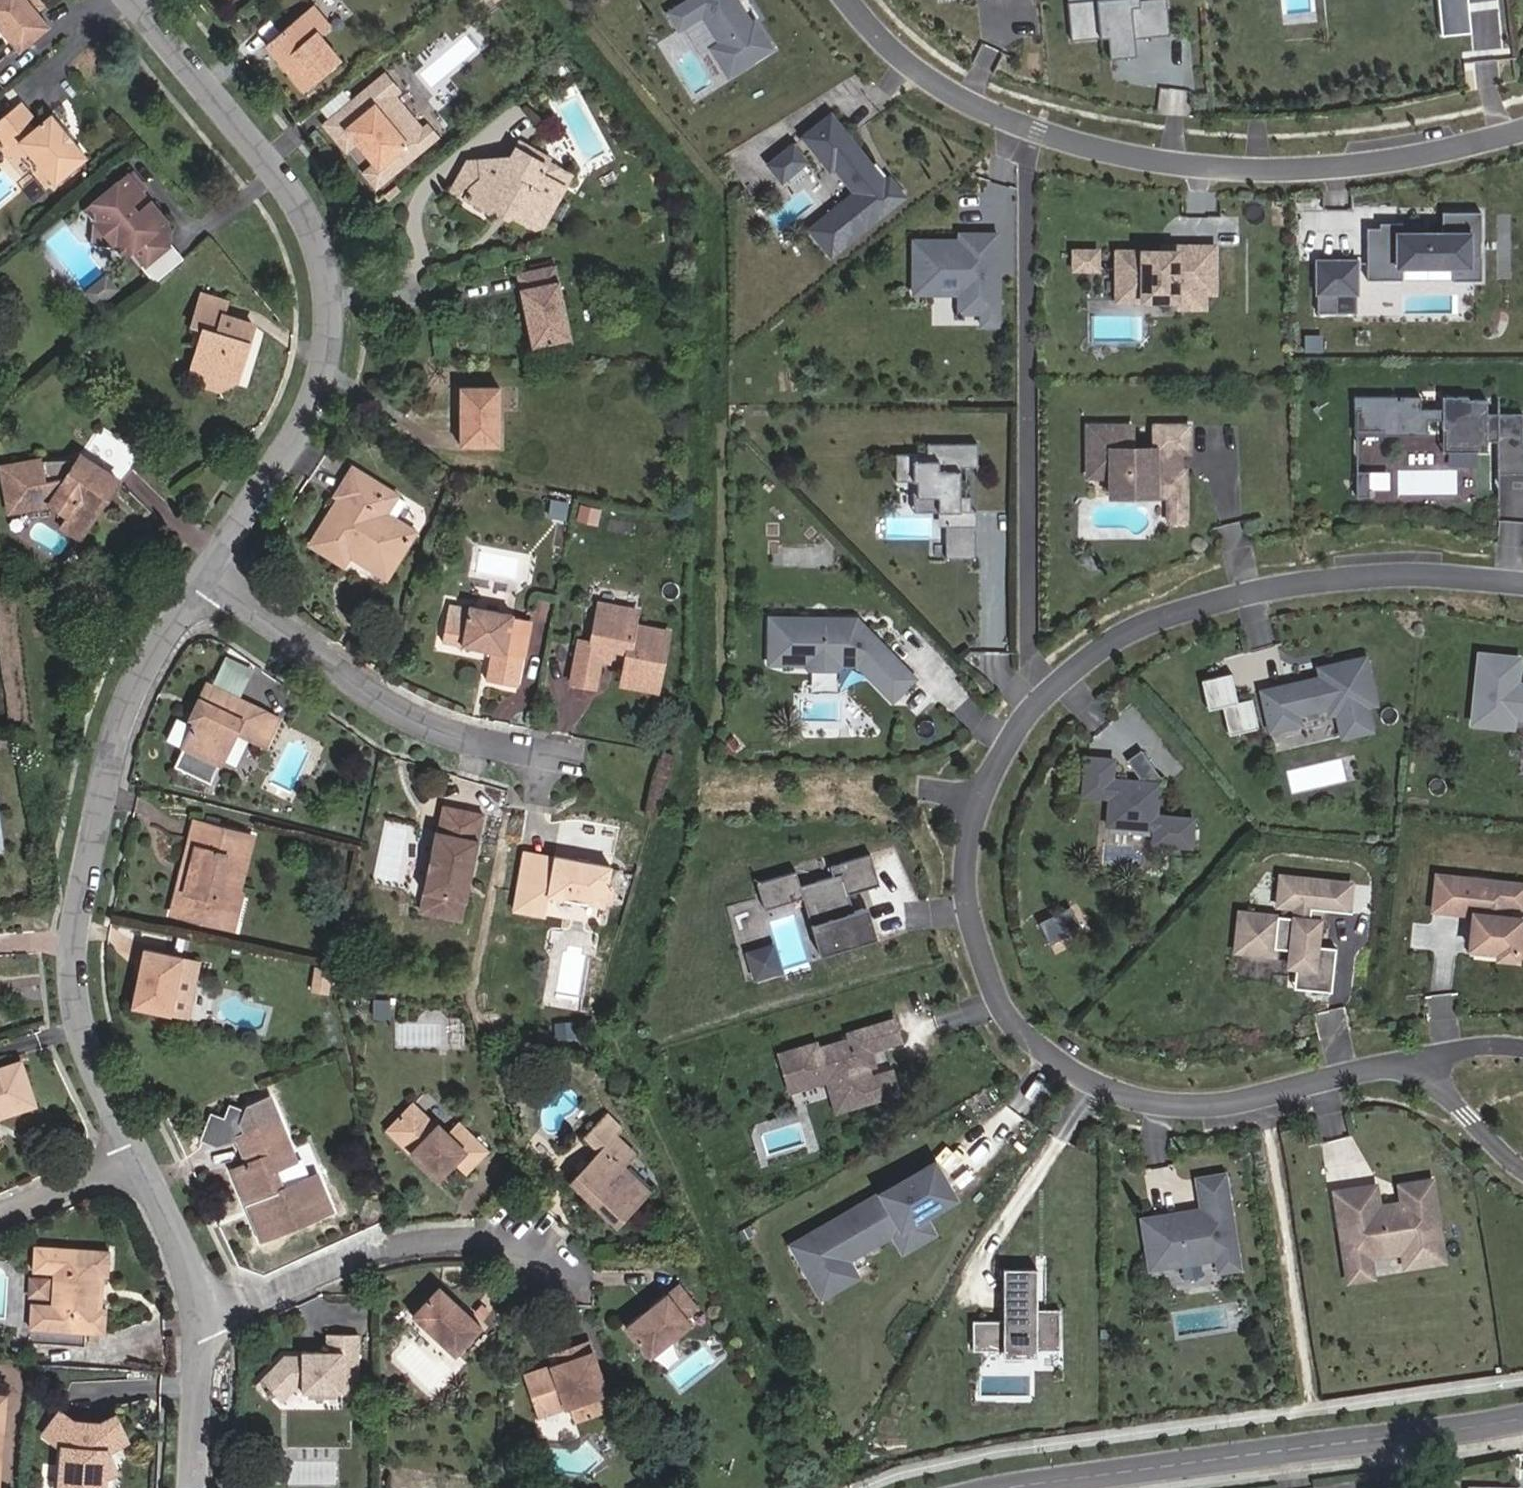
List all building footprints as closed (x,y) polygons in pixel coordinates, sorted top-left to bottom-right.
[(37,20),(25,5),(21,0),(0,0),(0,37),(7,45),(37,20)] [(279,65),(297,85),(334,54),(312,28),(324,18),(309,0),(304,0),(272,27),(258,39),(279,65)] [(735,0),(688,0),(667,13),(678,30),(702,15),(719,43),(715,45),(732,74),(772,49),(754,20),(750,23),(735,0)] [(1166,0),(1149,0),(1147,0),(1147,5),(1138,5),(1138,1),(1130,2),(1130,0),(1096,0),(1068,3),(1071,41),(1109,38),(1108,32),(1141,29),(1142,38),(1170,36),(1166,0)] [(1468,0),(1438,0),(1442,38),(1471,35),(1468,0)] [(1137,51),(1136,39),(1142,38),(1141,29),(1108,32),(1109,38),(1110,54),(1137,51)] [(732,74),(715,45),(710,49),(727,77),(732,74)] [(377,71),(317,119),(327,133),(336,125),(346,137),(364,160),(355,168),(366,181),(426,133),(418,123),(413,128),(384,92),(390,87),(377,71)] [(1161,112),(1192,114),(1193,88),(1163,86),(1161,112)] [(14,135),(46,175),(80,149),(62,127),(58,132),(51,123),(55,121),(42,103),(21,120),(15,111),(21,107),(9,93),(8,92),(0,99),(0,128),(5,125),(14,135)] [(870,167),(829,116),(802,137),(828,169),(832,166),(854,193),(809,229),(829,255),(901,197),(887,179),(883,183),(870,167)] [(14,135),(5,125),(0,128),(0,147),(1,148),(14,135)] [(346,137),(336,125),(327,133),(336,144),(346,137)] [(492,202),(500,198),(507,202),(508,209),(529,222),(543,223),(562,188),(537,174),(545,161),(548,156),(517,137),(509,151),(463,156),(452,174),(467,183),(462,191),(486,205),(492,202)] [(793,140),(766,162),(783,181),(809,159),(793,140)] [(570,175),(545,161),(537,174),(562,188),(570,175)] [(887,179),(874,163),(870,167),(883,183),(887,179)] [(122,168),(87,194),(82,227),(90,237),(123,244),(133,259),(156,243),(156,230),(149,220),(153,216),(140,199),(133,204),(125,194),(131,190),(131,180),(122,168)] [(467,183),(452,174),(447,182),(462,191),(467,183)] [(492,202),(495,208),(501,212),(508,209),(507,202),(500,198),(492,202)] [(1366,229),(1366,280),(1401,280),(1401,267),(1451,267),(1451,281),(1480,281),(1480,213),(1441,213),(1441,234),(1401,234),(1379,234),(1379,229),(1366,229)] [(1401,224),(1379,224),(1379,229),(1379,234),(1401,234),(1401,224)] [(959,240),(913,240),(913,287),(932,287),(932,281),(958,281),(958,294),(964,294),(964,313),(980,313),(980,326),(997,326),(997,233),(972,234),(972,240),(959,240)] [(1213,293),(1213,247),(1175,247),(1175,252),(1116,252),(1116,278),(1141,278),(1141,301),(1180,301),(1180,308),(1203,308),(1203,293),(1213,293)] [(1096,269),(1096,252),(1071,252),(1071,269),(1096,269)] [(518,262),(526,338),(568,334),(559,257),(518,262)] [(1356,261),(1316,261),(1316,313),(1336,313),(1336,293),(1356,293),(1356,261)] [(93,270),(73,285),(83,299),(104,282),(93,270)] [(1141,301),(1141,278),(1116,278),(1115,301),(1141,301)] [(958,294),(958,281),(932,281),(932,287),(913,287),(913,294),(958,294)] [(180,362),(228,376),(244,321),(213,314),(217,296),(189,290),(180,320),(190,324),(180,362)] [(1356,293),(1336,293),(1336,313),(1356,313),(1356,293)] [(210,393),(228,376),(180,362),(186,387),(210,393)] [(452,382),(454,437),(495,438),(494,383),(452,382)] [(1355,397),(1355,404),(1357,404),(1357,427),(1384,427),(1384,432),(1428,432),(1428,417),(1443,417),(1443,426),(1446,426),(1447,446),(1479,445),(1479,449),(1488,449),(1488,440),(1498,440),(1498,474),(1522,473),(1522,413),(1488,414),(1488,400),(1469,400),(1469,397),(1458,397),(1459,399),(1453,399),(1454,397),(1443,397),(1443,409),(1422,409),(1422,401),(1421,397),(1401,397),(1401,400),(1398,400),(1398,397),(1355,397)] [(1089,426),(1089,476),(1112,476),(1112,484),(1155,483),(1155,496),(1170,496),(1186,496),(1186,470),(1173,470),(1173,457),(1181,458),(1181,452),(1190,452),(1190,426),(1155,426),(1155,448),(1133,448),(1133,426),(1089,426)] [(1446,426),(1443,426),(1443,449),(1479,449),(1479,445),(1447,446),(1446,426)] [(979,448),(928,448),(928,458),(897,458),(897,485),(914,486),(914,501),(939,501),(939,516),(940,530),(947,530),(947,562),(977,562),(977,514),(972,515),(972,500),(962,500),(962,484),(955,484),(955,476),(962,476),(962,471),(979,471),(979,448)] [(38,451),(0,455),(0,464),(5,498),(44,495),(51,485),(67,496),(60,508),(80,522),(112,474),(76,451),(75,454),(64,470),(38,451)] [(75,454),(38,451),(64,470),(75,454)] [(352,463),(335,490),(338,492),(311,534),(342,552),(347,543),(350,537),(356,525),(366,531),(359,542),(388,558),(411,523),(383,506),(369,498),(378,481),(352,463)] [(1369,469),(1357,469),(1357,494),(1369,494),(1369,469)] [(392,490),(378,481),(369,498),(383,506),(392,490)] [(1155,483),(1112,484),(1112,496),(1155,496),(1155,483)] [(1186,496),(1170,496),(1170,521),(1186,521),(1186,496)] [(939,501),(914,501),(915,516),(939,516),(939,501)] [(73,532),(80,522),(60,508),(53,519),(73,532)] [(388,558),(359,542),(350,537),(347,543),(381,566),(388,558)] [(635,602),(599,597),(591,639),(579,636),(572,681),(593,685),(598,656),(608,657),(611,644),(627,647),(623,678),(657,685),(667,626),(632,620),(635,602)] [(469,622),(464,646),(488,651),(483,678),(514,686),(521,651),(505,648),(513,613),(474,603),(469,622)] [(857,616),(770,616),(770,661),(805,661),(810,667),(839,666),(844,661),(858,661),(893,696),(915,675),(872,632),(867,632),(862,627),(862,622),(857,616)] [(443,641),(464,646),(469,622),(448,617),(443,641)] [(247,658),(232,652),(225,667),(239,674),(247,658)] [(1481,654),(1473,723),(1498,725),(1499,719),(1514,720),(1514,716),(1514,711),(1522,712),(1522,690),(1517,689),(1518,685),(1520,659),(1481,654)] [(1322,677),(1263,690),(1271,729),(1291,725),(1289,715),(1298,713),(1328,706),(1330,713),(1338,712),(1343,736),(1372,729),(1367,705),(1376,703),(1366,657),(1333,665),(1334,674),(1322,677)] [(1320,667),(1322,677),(1334,674),(1333,665),(1320,667)] [(1223,706),(1230,734),(1259,728),(1253,698),(1238,702),(1232,673),(1203,680),(1209,709),(1223,706)] [(220,757),(228,741),(237,723),(250,730),(263,703),(209,677),(200,694),(206,697),(196,715),(194,721),(184,740),(196,746),(220,757)] [(206,697),(200,694),(190,712),(196,715),(206,697)] [(263,703),(250,730),(268,739),(282,712),(263,703)] [(1298,713),(1289,715),(1291,725),(1300,723),(1298,713)] [(184,740),(194,721),(183,715),(177,726),(181,738),(184,740)] [(1154,812),(1156,780),(1159,777),(1137,747),(1122,758),(1135,775),(1135,782),(1125,781),(1125,779),(1109,778),(1110,758),(1086,757),(1081,761),(1080,795),(1107,796),(1106,823),(1152,826),(1152,841),(1186,842),(1190,838),(1191,814),(1154,812)] [(427,825),(415,884),(459,893),(463,894),(478,806),(435,798),(431,825),(427,825)] [(229,883),(236,885),(251,824),(193,809),(188,832),(197,835),(189,866),(180,864),(172,902),(222,913),(229,883)] [(188,832),(180,864),(189,866),(197,835),(188,832)] [(544,888),(601,900),(611,861),(553,847),(552,849),(524,843),(511,897),(541,904),(544,888)] [(850,893),(880,884),(871,853),(831,865),(834,875),(801,885),(797,871),(758,882),(765,909),(804,897),(817,943),(841,935),(845,948),(874,939),(864,907),(855,910),(850,893)] [(1447,911),(1451,876),(1437,875),(1434,909),(1447,911)] [(1311,989),(1332,991),(1337,948),(1317,946),(1320,920),(1311,919),(1312,908),(1349,913),(1352,883),(1282,876),(1278,905),(1296,907),(1295,918),(1240,911),(1236,950),(1275,954),(1276,948),(1291,950),(1290,966),(1297,966),(1314,968),(1311,989)] [(1508,916),(1509,905),(1511,887),(1496,885),(1496,881),(1451,876),(1447,911),(1474,914),(1479,914),(1475,948),(1499,951),(1498,957),(1517,959),(1518,955),(1522,955),(1522,918),(1508,916)] [(1496,881),(1496,885),(1511,887),(1509,905),(1522,907),(1522,884),(1496,881)] [(242,886),(236,885),(229,883),(222,913),(234,917),(242,886)] [(459,893),(415,884),(412,900),(456,909),(459,893)] [(1498,957),(1499,951),(1475,948),(1479,914),(1474,914),(1470,954),(1498,957)] [(841,935),(817,943),(821,954),(845,948),(841,935)] [(142,942),(131,1000),(170,1007),(181,950),(142,942)] [(773,945),(750,952),(757,977),(780,969),(773,945)] [(196,952),(181,950),(170,1007),(185,1010),(196,952)] [(1314,968),(1297,966),(1294,988),(1311,989),(1314,968)] [(392,997),(377,998),(378,1015),(393,1014),(392,997)] [(817,1042),(780,1053),(791,1090),(828,1079),(852,1073),(854,1082),(846,1084),(852,1106),(899,1092),(893,1071),(872,1077),(869,1067),(876,1065),(871,1050),(902,1041),(895,1019),(849,1032),(851,1039),(819,1048),(817,1042)] [(0,1065),(0,1108),(32,1098),(18,1059),(0,1065)] [(837,1111),(852,1106),(846,1084),(854,1082),(852,1073),(828,1079),(837,1111)] [(459,1139),(473,1151),(485,1136),(455,1108),(446,1119),(433,1109),(430,1112),(407,1091),(384,1115),(435,1165),(450,1148),(459,1139)] [(261,1237),(332,1207),(317,1173),(282,1189),(273,1166),(293,1158),(277,1119),(269,1096),(246,1106),(239,1123),(243,1133),(237,1136),(238,1138),(248,1163),(233,1169),(248,1207),(252,1205),(257,1217),(252,1220),(261,1237)] [(199,1140),(216,1148),(238,1138),(237,1136),(243,1133),(239,1123),(246,1106),(228,1103),(223,1116),(209,1112),(199,1140)] [(594,1145),(566,1175),(613,1222),(648,1184),(622,1160),(634,1146),(614,1128),(621,1121),(605,1106),(581,1131),(594,1145)] [(464,1162),(473,1151),(459,1139),(450,1148),(464,1162)] [(795,1244),(813,1277),(894,1231),(905,1249),(932,1233),(921,1216),(954,1197),(935,1164),(795,1244)] [(1225,1175),(1199,1179),(1204,1210),(1144,1219),(1150,1263),(1183,1257),(1184,1262),(1218,1257),(1220,1270),(1239,1267),(1225,1175)] [(1445,1261),(1432,1180),(1400,1185),(1402,1203),(1396,1204),(1397,1209),(1390,1210),(1389,1205),(1379,1207),(1376,1185),(1334,1192),(1345,1260),(1370,1257),(1403,1251),(1405,1267),(1445,1261)] [(31,1325),(85,1328),(105,1330),(105,1305),(101,1305),(103,1273),(107,1273),(108,1247),(36,1243),(35,1267),(56,1268),(54,1300),(33,1299),(31,1325)] [(1183,1257),(1150,1263),(1151,1268),(1184,1262),(1183,1257)] [(1373,1277),(1370,1257),(1345,1260),(1348,1281),(1373,1277)] [(1037,1268),(1004,1268),(1003,1320),(973,1320),(973,1349),(1060,1349),(1060,1309),(1037,1309),(1037,1268)] [(476,1316),(432,1276),(403,1307),(447,1346),(476,1316)] [(645,1351),(668,1336),(692,1320),(687,1312),(696,1306),(677,1276),(619,1314),(645,1351)] [(84,1342),(85,1328),(31,1325),(30,1339),(84,1342)] [(325,1343),(300,1345),(300,1351),(279,1350),(257,1376),(268,1386),(265,1392),(271,1397),(274,1394),(280,1400),(296,1383),(301,1383),(304,1389),(351,1387),(352,1363),(356,1364),(356,1331),(326,1331),(325,1343)] [(676,1348),(668,1336),(645,1351),(654,1363),(676,1348)] [(557,1360),(542,1364),(520,1371),(531,1412),(557,1403),(561,1416),(600,1404),(579,1339),(553,1347),(557,1360)] [(539,1352),(542,1364),(557,1360),(553,1347),(539,1352)] [(62,1411),(45,1434),(61,1446),(59,1487),(105,1487),(107,1449),(128,1437),(117,1414),(98,1424),(78,1423),(62,1411)]
